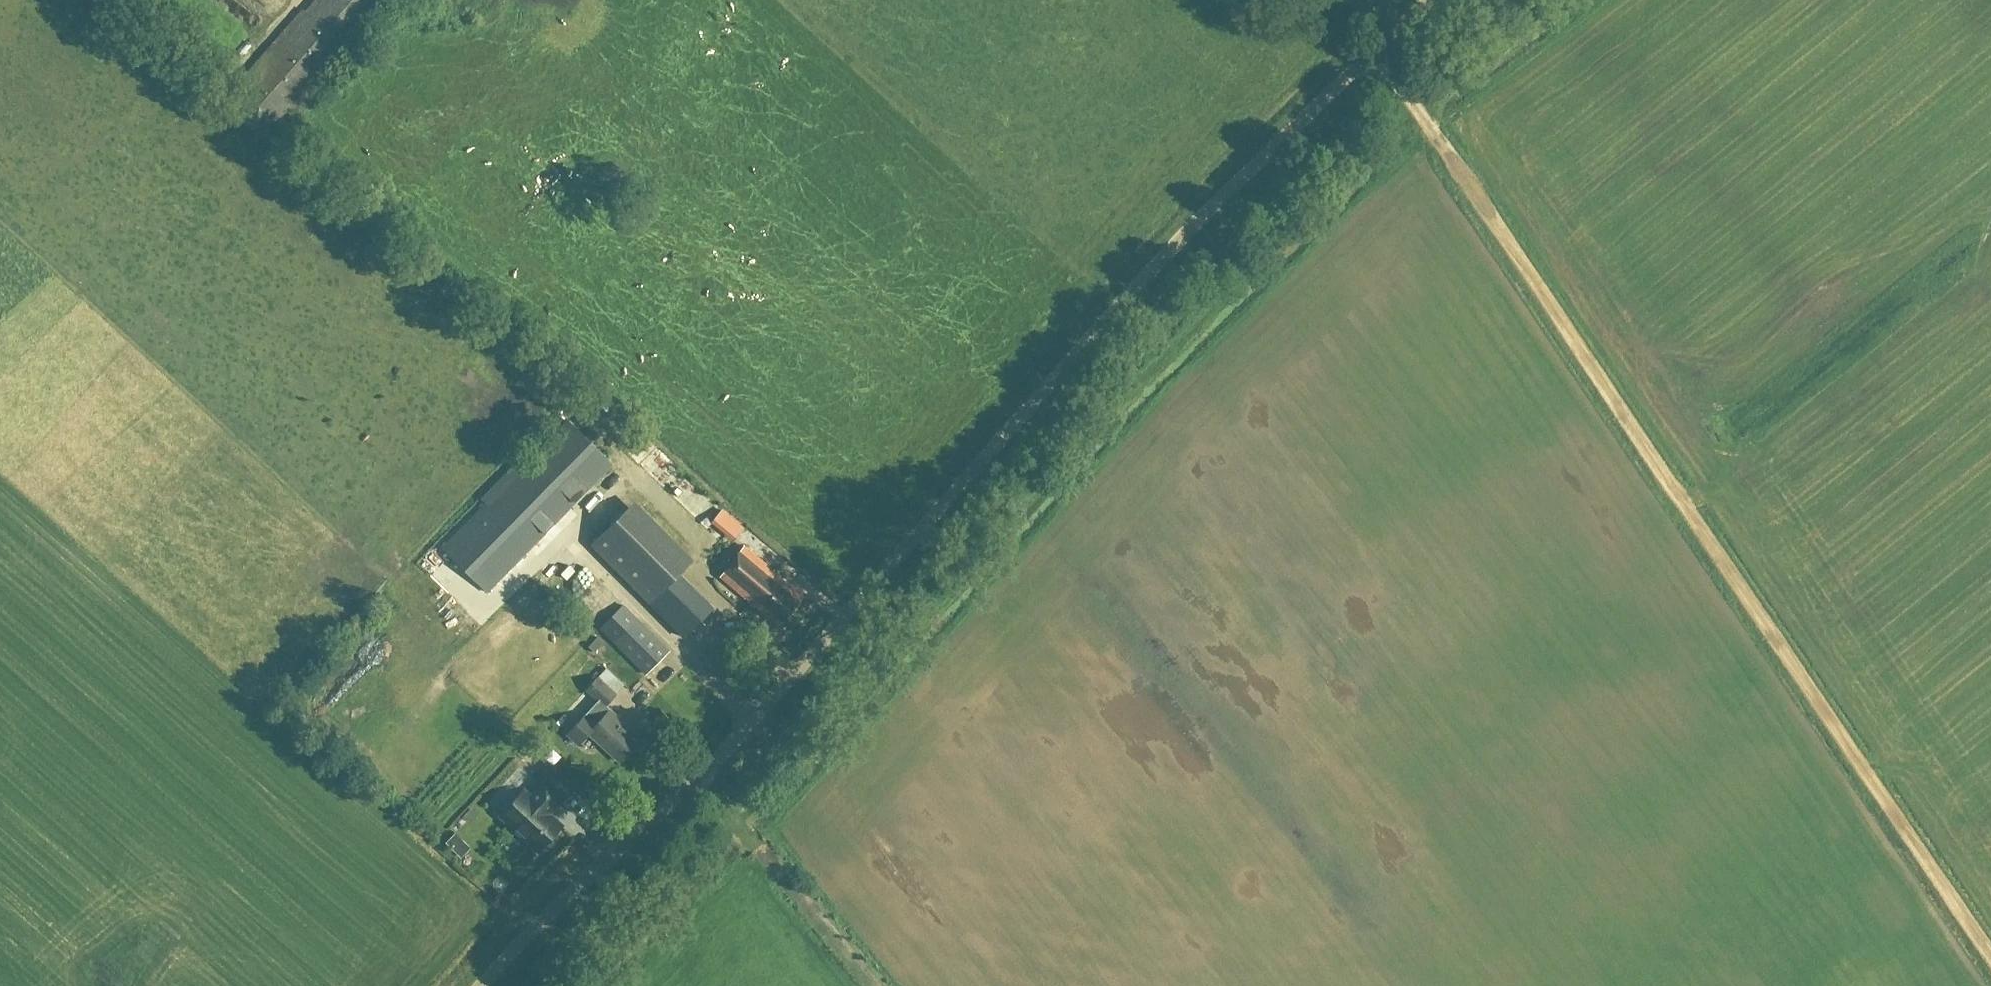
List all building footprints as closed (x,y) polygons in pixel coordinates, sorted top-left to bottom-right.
[(386,0),(318,0),(307,14),(304,11),(228,98),(271,136),(350,49),(346,46),(386,0)] [(426,1),(436,10),(446,0),(426,0),(426,1)] [(486,590),(612,464),(569,420),(442,547),(486,590)] [(659,458),(648,473),(673,491),(683,477),(659,458)] [(778,626),(803,595),(746,547),(720,578),(778,626)] [(573,550),(556,566),(582,593),(599,577),(573,550)] [(670,632),(711,620),(695,568),(654,580),(670,632)] [(623,605),(600,628),(645,674),(669,651),(623,605)] [(573,675),(588,689),(595,681),(598,678),(611,664),(596,650),(573,675)] [(613,668),(603,675),(617,693),(626,686),(613,668)] [(641,741),(609,711),(605,707),(616,695),(598,678),(595,681),(588,689),(586,690),(598,701),(567,734),(579,745),(589,734),(621,763),(641,741)] [(500,816),(539,852),(562,827),(549,815),(564,798),(545,780),(530,797),(524,791),(500,816)]
